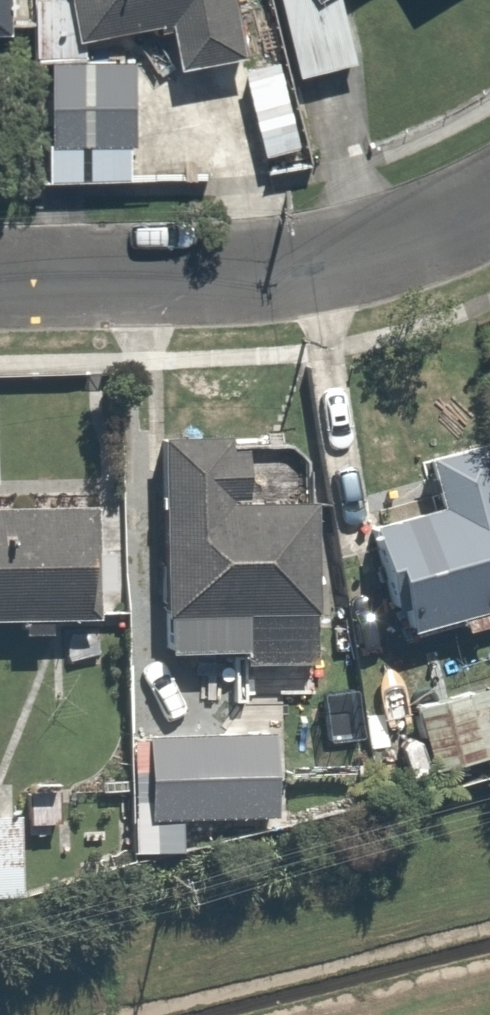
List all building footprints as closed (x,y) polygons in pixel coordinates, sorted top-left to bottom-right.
[(17,27),(17,0),(0,0),(0,27),(17,27)] [(43,80),(99,72),(94,38),(177,26),(180,50),(245,41),(239,0),(31,0),(43,80)] [(320,79),(372,48),(343,0),(272,0),(320,79)] [(290,59),(252,68),(272,153),(310,144),(290,59)] [(229,432),(156,434),(160,659),(135,659),(136,734),(232,732),(230,659),(257,658),(257,623),(303,622),(301,501),(231,503),(229,432)] [(380,525),(418,636),(489,611),(489,469),(480,440),(423,460),(439,505),(380,525)] [(0,487),(0,625),(94,624),(93,486),(0,487)] [(435,745),(386,764),(400,800),(489,766),(489,703),(469,647),(406,671),(435,745)] [(0,802),(0,889),(17,889),(14,802),(0,802)]
